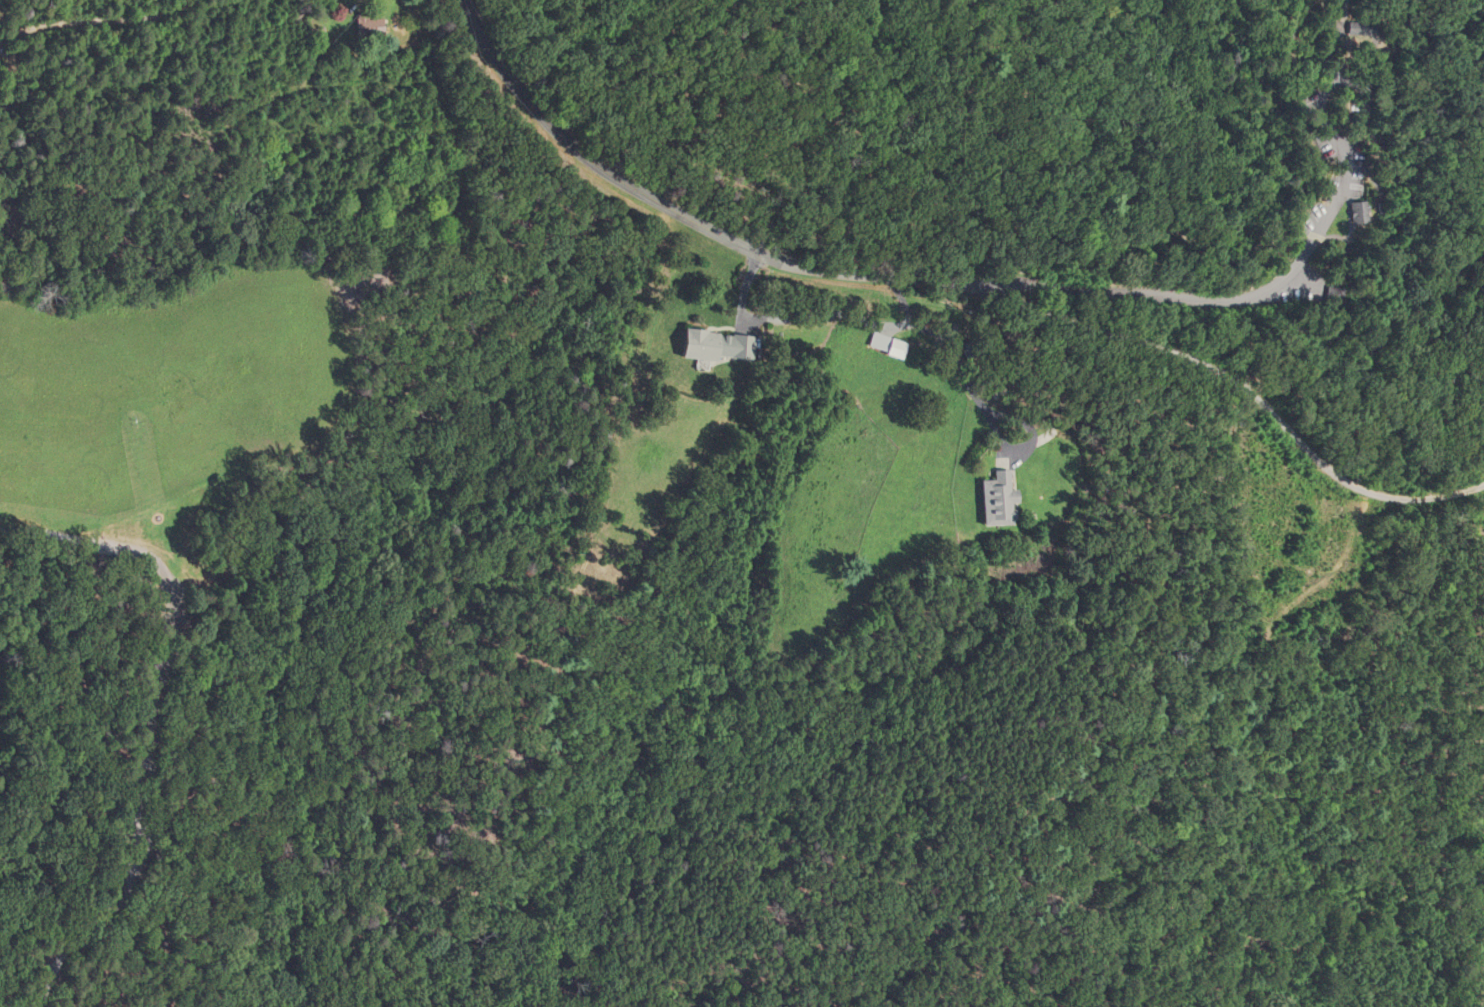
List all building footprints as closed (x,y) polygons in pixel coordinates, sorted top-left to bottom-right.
[(355,16),(355,36),(382,36),(382,16),(355,16)] [(1373,34),(1373,23),(1349,23),(1349,34),(1373,34)] [(1354,225),(1370,223),(1368,201),(1351,203),(1354,225)] [(1346,304),(1346,288),(1334,288),(1334,304),(1346,304)] [(751,363),(754,336),(677,329),(675,357),(751,363)] [(898,359),(903,343),(871,332),(865,348),(898,359)] [(974,481),(976,526),(1010,524),(1009,503),(1014,503),(1013,490),(1005,490),(1004,470),(986,471),(987,480),(974,481)]
